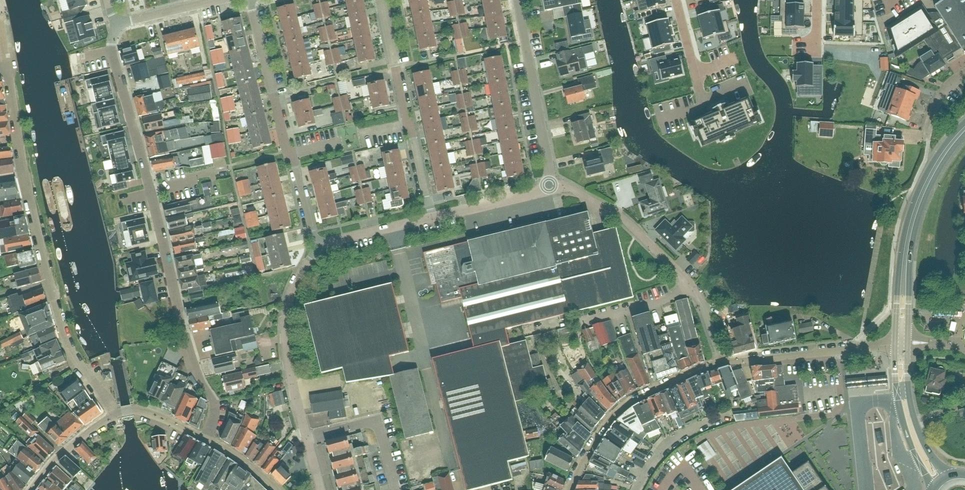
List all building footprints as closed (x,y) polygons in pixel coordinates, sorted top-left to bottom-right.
[(69,11),(61,13),(63,19),(70,17),(80,14),(78,9),(87,6),(85,0),(65,0),(69,11)] [(544,12),(563,8),(564,12),(580,8),(579,5),(582,4),(581,0),(542,0),(544,12)] [(664,0),(636,0),(639,11),(635,12),(637,20),(654,16),(652,9),(655,8),(666,5),(664,0)] [(780,17),(782,17),(804,17),(804,5),(797,5),(797,0),(780,0),(780,17)] [(835,11),(862,11),(863,0),(835,0),(835,11)] [(903,18),(886,29),(895,56),(895,59),(923,41),(930,51),(934,57),(938,55),(942,61),(946,59),(947,61),(953,57),(951,55),(961,49),(964,54),(964,0),(946,0),(934,7),(936,9),(938,13),(929,14),(927,14),(922,6),(917,9),(903,18)] [(426,1),(410,4),(412,16),(428,13),(426,1)] [(363,2),(347,5),(349,17),(366,13),(363,2)] [(485,17),(502,14),(500,3),(483,7),(485,17)] [(712,13),(698,17),(701,28),(721,23),(721,22),(719,12),(724,11),(722,4),(710,7),(712,13)] [(281,22),(297,18),(294,6),(278,10),(281,22)] [(581,14),(580,8),(564,12),(565,18),(567,18),(571,37),(573,44),(593,40),(591,29),(585,30),(582,14),(581,14)] [(835,23),(862,24),(862,11),(835,11),(835,23)] [(351,28),(368,25),(366,13),(349,17),(351,28)] [(415,27),(431,24),(428,13),(412,16),(415,27)] [(502,14),(485,17),(488,29),(504,26),(502,14)] [(649,38),(673,32),(671,27),(669,27),(667,20),(663,21),(662,16),(645,20),(649,38)] [(96,37),(90,17),(72,22),(77,42),(96,37)] [(782,22),(782,35),(796,35),(796,29),(804,29),(804,17),(782,17),(782,22)] [(281,22),(284,33),(300,29),(299,29),(297,18),(281,22)] [(226,39),(245,34),(241,19),(222,23),(226,39)] [(721,23),(701,28),(704,40),(717,36),(719,42),(731,39),(730,32),(729,33),(726,21),(721,22),(721,23)] [(834,23),(833,36),(854,37),(854,36),(862,37),(862,24),(835,23),(834,23)] [(417,39),(433,36),(431,24),(415,27),(417,39)] [(354,40),(370,36),(368,25),(351,28),(354,40)] [(504,26),(488,29),(490,40),(506,37),(504,26)] [(301,34),(308,32),(307,27),(299,29),(300,29),(284,33),(287,45),(302,41),(301,34)] [(179,34),(184,52),(200,48),(195,30),(179,34)] [(335,35),(336,41),(350,39),(349,32),(335,35)] [(674,37),(673,32),(649,38),(654,55),(671,51),(669,46),(674,45),(672,37),(674,37)] [(184,52),(179,34),(163,38),(168,56),(184,52)] [(245,34),(226,39),(230,55),(248,50),(245,34)] [(356,52),(373,48),(370,36),(354,40),(356,52)] [(433,36),(417,39),(420,51),(435,48),(433,36)] [(289,56),(305,53),(302,41),(287,45),(289,56)] [(581,48),(570,51),(556,54),(557,60),(560,76),(580,71),(587,69),(598,66),(592,45),(581,48)] [(119,51),(123,67),(139,63),(135,47),(119,51)] [(161,48),(152,50),(154,59),(163,57),(163,56),(161,48)] [(373,48),(356,52),(358,63),(375,60),(373,48)] [(334,58),(339,56),(340,56),(339,49),(332,51),(334,58)] [(212,59),(223,56),(222,50),(210,52),(212,59)] [(248,50),(230,55),(234,71),(252,66),(248,50)] [(325,59),(331,58),(330,51),(326,52),(324,50),(319,51),(320,55),(321,57),(319,57),(320,61),(325,59)] [(945,67),(942,61),(938,55),(934,57),(930,51),(924,55),(925,59),(921,61),(918,64),(916,66),(914,71),(909,69),(906,76),(911,78),(913,72),(925,77),(927,75),(929,74),(930,76),(945,67)] [(292,68),(308,64),(305,53),(289,56),(292,68)] [(215,66),(225,64),(223,56),(212,59),(213,66),(215,66)] [(342,63),(340,56),(339,56),(334,58),(335,65),(338,64),(342,63)] [(684,75),(680,60),(667,63),(665,56),(649,61),(652,72),(659,70),(661,80),(684,75)] [(146,64),(148,72),(156,70),(158,75),(168,73),(166,67),(163,57),(154,59),(146,62),(146,64)] [(331,58),(325,59),(327,66),(328,72),(334,71),(331,58)] [(487,73),(503,69),(501,58),(485,61),(487,73)] [(133,67),(136,82),(150,79),(148,72),(146,64),(140,65),(133,67)] [(308,64),(292,68),(295,80),(311,76),(308,64)] [(792,72),(792,83),(796,83),(796,88),(797,88),(808,88),(808,94),(820,94),(820,77),(816,77),(816,74),(812,74),(812,66),(813,64),(796,64),(796,72),(792,72)] [(252,66),(234,71),(238,86),(256,82),(252,66)] [(489,84),(505,80),(503,69),(487,73),(489,84)] [(416,88),(432,84),(429,72),(414,76),(416,88)] [(190,76),(192,82),(206,79),(204,73),(190,76)] [(898,85),(900,79),(901,77),(890,73),(889,75),(886,84),(883,90),(887,92),(879,111),(887,114),(904,121),(905,119),(907,120),(909,113),(908,113),(913,98),(915,99),(918,92),(903,86),(898,85)] [(92,90),(96,104),(108,101),(107,95),(110,94),(110,91),(112,91),(109,76),(85,81),(87,91),(92,90)] [(159,78),(160,84),(170,81),(169,76),(159,78)] [(177,86),(192,82),(190,76),(176,79),(177,86)] [(582,92),(589,90),(596,88),(593,76),(577,80),(579,87),(564,91),(568,104),(584,100),(582,92)] [(353,82),(353,83),(354,88),(366,85),(364,79),(353,82)] [(491,94),(507,91),(505,80),(489,84),(491,94)] [(256,82),(238,86),(241,101),(260,97),(256,82)] [(370,98),(386,94),(384,82),(368,86),(370,98)] [(418,99),(434,96),(432,84),(416,88),(418,99)] [(212,99),(209,86),(188,89),(190,103),(212,99)] [(493,106),(509,103),(507,91),(491,94),(493,106)] [(389,106),(386,94),(370,98),(373,110),(389,106)] [(153,95),(133,99),(136,108),(155,104),(155,102),(153,95)] [(421,111),(437,108),(434,96),(418,99),(421,111)] [(222,107),(234,104),(232,97),(220,100),(222,107)] [(260,97),(241,101),(245,117),(264,113),(260,97)] [(332,99),(334,107),(341,105),(339,97),(338,98),(332,99)] [(108,101),(96,104),(91,105),(93,115),(98,113),(102,129),(116,125),(114,125),(113,119),(116,118),(116,115),(118,115),(114,99),(108,101)] [(714,114),(693,123),(698,136),(702,147),(719,140),(732,134),(757,123),(752,110),(748,100),(727,109),(725,105),(720,107),(717,108),(712,110),(714,114)] [(296,116),(311,112),(308,101),(293,105),(296,116)] [(166,111),(164,102),(155,104),(136,108),(139,117),(158,113),(166,111)] [(495,117),(512,114),(509,103),(493,106),(495,117)] [(234,104),(222,107),(223,114),(229,113),(235,111),(234,104)] [(217,106),(211,107),(214,123),(220,123),(217,106)] [(437,108),(421,111),(423,123),(439,119),(437,108)] [(321,110),(311,113),(311,112),(296,116),(299,129),(314,125),(313,118),(323,116),(321,110)] [(264,113),(245,117),(249,134),(268,129),(264,113)] [(498,130),(514,126),(512,114),(495,117),(498,130)] [(588,140),(589,140),(594,139),(588,114),(575,117),(576,123),(571,125),(576,144),(588,141),(588,140)] [(143,119),(146,132),(163,128),(172,126),(171,120),(162,122),(161,115),(143,119)] [(171,120),(172,126),(180,125),(193,123),(193,120),(190,120),(189,117),(178,118),(178,119),(171,120)] [(423,123),(426,134),(441,131),(439,119),(423,123)] [(8,122),(0,123),(0,138),(9,136),(8,122)] [(212,134),(221,133),(220,123),(214,123),(211,123),(212,134)] [(820,123),(819,132),(833,133),(833,124),(820,123)] [(500,141),(516,138),(514,126),(498,130),(500,141)] [(163,133),(144,136),(147,148),(166,143),(188,139),(186,128),(168,132),(163,133)] [(228,138),(240,137),(239,129),(226,131),(228,138)] [(268,129),(249,134),(253,150),(272,145),(268,129)] [(898,168),(899,161),(899,152),(901,152),(902,143),(900,143),(900,138),(894,138),(875,136),(875,131),(866,130),(865,144),(864,156),(869,156),(869,162),(873,163),(880,163),(882,166),(884,166),(886,164),(888,164),(888,167),(898,168)] [(428,147),(444,143),(441,131),(426,134),(428,147)] [(108,145),(111,160),(130,156),(124,132),(100,137),(103,146),(108,145)] [(215,144),(224,143),(223,134),(213,136),(215,144)] [(229,145),(231,145),(239,144),(241,143),(240,137),(228,138),(229,145)] [(502,154),(518,151),(516,138),(500,141),(502,154)] [(169,155),(166,143),(147,148),(150,159),(169,155)] [(224,143),(215,144),(209,146),(212,160),(224,157),(226,157),(224,143)] [(430,158),(446,155),(444,143),(428,147),(430,158)] [(0,150),(0,160),(12,158),(12,148),(0,150)] [(600,158),(584,163),(587,176),(604,172),(602,165),(608,163),(607,158),(611,157),(609,150),(599,152),(600,158)] [(398,151),(382,155),(385,167),(401,164),(398,151)] [(505,165),(521,162),(518,151),(502,154),(505,165)] [(176,156),(179,166),(189,162),(186,152),(176,156)] [(433,170),(449,167),(446,155),(430,158),(433,170)] [(130,156),(111,160),(115,175),(109,177),(111,186),(116,185),(126,182),(135,180),(132,165),(130,156)] [(153,172),(175,168),(172,158),(151,163),(153,172)] [(0,162),(0,175),(15,173),(13,160),(0,162)] [(521,162),(505,165),(507,178),(523,175),(521,162)] [(261,185),(280,180),(276,164),(257,169),(261,185)] [(387,179),(404,176),(401,164),(385,167),(387,179)] [(641,165),(631,168),(632,173),(642,171),(641,165)] [(435,182),(451,178),(449,167),(433,170),(435,182)] [(313,185),(333,180),(337,179),(335,174),(327,176),(326,170),(310,173),(313,185)] [(367,180),(384,176),(382,170),(366,173),(367,180)] [(404,176),(387,179),(390,190),(406,187),(404,176)] [(650,176),(640,179),(641,183),(641,184),(643,183),(645,184),(645,185),(648,184),(653,182),(652,180),(650,176)] [(451,178),(435,182),(437,193),(454,189),(451,178)] [(20,199),(16,179),(0,181),(0,202),(20,199)] [(239,191),(251,188),(249,180),(237,183),(239,191)] [(265,201),(283,197),(280,180),(261,185),(265,201)] [(316,197),(331,193),(330,186),(335,185),(333,180),(313,185),(316,197)] [(658,181),(657,181),(653,182),(648,184),(645,185),(651,200),(640,204),(644,216),(667,209),(658,181)] [(127,189),(126,182),(116,185),(118,191),(127,189)] [(202,199),(210,198),(209,185),(200,186),(202,199)] [(390,210),(399,208),(400,207),(401,207),(402,206),(402,205),(403,205),(403,204),(402,200),(408,199),(406,187),(390,190),(392,201),(388,202),(390,210)] [(251,188),(239,191),(240,197),(252,194),(251,188)] [(319,209),(334,205),(331,193),(316,197),(319,209)] [(370,196),(365,197),(366,204),(368,209),(373,207),(372,203),(370,196)] [(269,217),(287,212),(283,197),(265,201),(269,217)] [(164,208),(166,218),(192,211),(190,205),(197,204),(196,199),(164,208)] [(23,214),(20,200),(3,203),(3,206),(0,206),(0,218),(23,214)] [(334,205),(319,209),(322,221),(337,217),(337,216),(345,214),(343,208),(347,207),(346,202),(334,205)] [(246,222),(258,219),(257,212),(245,215),(246,222)] [(287,212),(269,217),(273,232),(291,228),(287,212)] [(529,357),(525,341),(509,345),(505,330),(519,326),(559,316),(560,321),(569,318),(568,314),(633,298),(615,229),(592,234),(587,213),(545,224),(546,225),(469,244),(469,243),(424,254),(429,275),(434,273),(441,302),(461,297),(473,349),(431,360),(465,489),(474,489),(512,480),(507,462),(529,457),(515,402),(550,394),(543,367),(541,367),(532,369),(529,357)] [(192,214),(167,220),(169,230),(187,226),(186,220),(193,218),(192,214)] [(6,239),(28,235),(24,217),(2,221),(6,239)] [(144,218),(121,223),(123,233),(128,232),(132,247),(150,243),(144,218)] [(681,238),(683,235),(686,233),(692,232),(694,231),(694,224),(693,223),(686,223),(681,218),(672,229),(665,222),(656,231),(676,250),(684,241),(681,238)] [(258,219),(246,222),(248,229),(260,226),(258,219)] [(202,229),(202,225),(169,232),(172,242),(195,238),(194,229),(196,229),(196,230),(202,229)] [(244,228),(235,229),(237,240),(246,238),(244,228)] [(269,256),(288,251),(284,235),(265,239),(269,256)] [(6,240),(0,240),(0,248),(1,254),(7,254),(31,247),(29,236),(6,240)] [(204,242),(203,238),(173,244),(175,255),(197,250),(196,244),(204,242)] [(255,258),(261,257),(258,243),(252,244),(255,258)] [(4,257),(7,268),(18,265),(19,267),(19,269),(36,264),(32,250),(4,257)] [(288,251),(269,256),(273,271),(291,267),(288,251)] [(145,252),(131,255),(133,262),(125,264),(130,283),(149,278),(148,277),(157,274),(157,272),(158,271),(157,266),(155,266),(154,260),(147,261),(145,252)] [(178,268),(195,265),(194,261),(201,259),(201,255),(176,260),(178,268)] [(250,255),(240,258),(242,264),(252,262),(250,255)] [(261,257),(255,258),(258,272),(265,271),(261,257)] [(195,265),(178,268),(180,279),(197,275),(196,271),(204,270),(203,265),(195,267),(195,265)] [(255,277),(253,266),(245,268),(245,267),(242,268),(243,275),(247,274),(248,279),(255,277)] [(37,269),(15,275),(17,283),(11,284),(13,290),(40,282),(37,269)] [(197,275),(180,279),(182,291),(207,286),(205,275),(197,277),(197,275)] [(153,282),(140,285),(145,304),(157,301),(153,282)] [(390,282),(313,302),(303,305),(321,375),(343,369),(346,384),(394,376),(389,357),(408,352),(390,282)] [(139,287),(120,291),(120,292),(122,300),(122,301),(141,296),(139,287)] [(6,299),(12,316),(46,302),(41,288),(18,298),(17,295),(6,299)] [(189,294),(191,300),(204,297),(203,291),(189,294)] [(140,299),(134,303),(139,311),(145,307),(140,299)] [(697,338),(687,299),(676,302),(686,341),(697,338)] [(210,316),(220,314),(218,303),(186,310),(189,321),(208,317),(210,316)] [(23,325),(24,327),(25,330),(28,337),(37,333),(37,334),(40,332),(53,326),(47,305),(19,316),(20,318),(23,325)] [(210,331),(215,356),(237,351),(235,342),(235,341),(255,336),(250,317),(245,318),(244,312),(232,315),(234,325),(210,331)] [(650,314),(632,319),(643,356),(651,353),(654,362),(663,359),(650,314)] [(208,317),(189,321),(191,332),(211,328),(208,317)] [(752,337),(752,338),(749,327),(751,326),(749,317),(736,321),(738,329),(728,332),(733,355),(755,350),(752,337)] [(669,328),(677,325),(675,318),(666,321),(669,328)] [(608,322),(591,326),(592,328),(599,343),(601,347),(617,340),(610,321),(608,322)] [(769,345),(779,343),(780,345),(785,344),(785,342),(795,340),(791,322),(780,324),(766,327),(765,328),(767,337),(762,339),(763,346),(769,344),(769,345)] [(798,326),(799,334),(813,331),(811,323),(798,326)] [(685,346),(679,326),(668,330),(675,352),(682,370),(691,367),(684,349),(685,346)] [(41,345),(56,339),(53,327),(37,334),(41,345)] [(582,330),(583,333),(589,352),(594,351),(592,344),(595,343),(589,329),(586,330),(582,330)] [(11,344),(22,339),(19,333),(0,343),(0,350),(11,344)] [(617,339),(625,359),(629,367),(630,368),(639,389),(649,384),(640,364),(638,354),(631,334),(617,339)] [(663,359),(654,362),(651,363),(657,382),(679,372),(671,349),(667,335),(657,338),(663,359)] [(235,342),(237,351),(243,350),(244,352),(258,349),(255,337),(235,342)] [(11,344),(13,348),(24,343),(22,339),(11,344)] [(49,373),(48,371),(66,363),(67,363),(67,362),(67,361),(67,360),(67,359),(67,358),(66,358),(66,357),(66,356),(65,355),(65,354),(64,354),(64,353),(63,353),(62,353),(61,354),(56,341),(48,345),(48,346),(21,357),(23,362),(24,363),(31,360),(30,357),(35,355),(38,363),(35,365),(39,373),(42,372),(44,375),(49,373)] [(693,366),(704,362),(699,345),(687,349),(693,366)] [(237,362),(236,354),(212,359),(215,375),(235,371),(233,363),(237,362)] [(532,369),(541,367),(538,355),(529,356),(532,369)] [(98,369),(111,366),(108,356),(96,358),(98,369)] [(598,400),(608,411),(617,402),(607,393),(587,364),(578,371),(585,381),(592,392),(598,400)] [(784,387),(783,378),(785,378),(783,364),(774,365),(775,367),(760,368),(760,367),(751,368),(752,378),(753,378),(753,381),(757,393),(767,393),(767,400),(760,401),(756,402),(758,414),(744,415),(744,420),(758,419),(799,414),(796,386),(784,387)] [(148,395),(161,402),(177,370),(166,365),(161,374),(157,372),(156,375),(151,384),(154,385),(148,395)] [(621,372),(617,366),(612,369),(626,394),(636,389),(626,370),(621,372)] [(718,370),(725,392),(728,399),(733,397),(729,389),(735,386),(741,401),(752,396),(746,383),(741,370),(731,373),(729,367),(722,369),(718,370)] [(257,377),(255,368),(241,371),(242,373),(222,378),(226,392),(245,388),(244,380),(257,377)] [(944,382),(943,381),(945,373),(945,372),(945,371),(944,371),(944,370),(943,369),(942,368),(941,368),(940,368),(939,368),(938,368),(937,369),(936,370),(936,371),(936,372),(930,370),(926,387),(927,387),(925,393),(931,395),(932,394),(939,396),(940,390),(942,391),(944,382)] [(174,410),(175,408),(185,387),(172,380),(177,370),(161,402),(167,405),(166,406),(174,410)] [(433,431),(427,409),(417,370),(394,376),(389,377),(405,439),(433,431)] [(722,393),(725,392),(718,370),(708,374),(713,387),(718,385),(722,393)] [(112,380),(111,374),(111,372),(103,374),(104,382),(112,380)] [(713,387),(708,374),(696,377),(704,399),(709,397),(706,389),(712,386),(712,387),(713,387)] [(619,385),(614,376),(605,382),(609,389),(618,401),(625,396),(619,385)] [(695,378),(686,382),(698,410),(702,408),(698,399),(703,397),(695,378)] [(73,400),(84,392),(77,381),(58,394),(67,405),(73,400)] [(587,396),(592,392),(585,381),(579,385),(585,394),(587,396)] [(689,414),(698,410),(686,382),(676,386),(689,414)] [(199,402),(200,399),(198,397),(195,400),(189,397),(194,387),(189,385),(173,417),(188,424),(199,402)] [(676,386),(667,391),(680,418),(689,414),(676,386)] [(275,407),(285,405),(282,391),(269,394),(270,399),(269,399),(271,405),(274,404),(275,407)] [(675,412),(666,391),(659,395),(667,415),(675,412)] [(74,415),(92,403),(84,392),(73,400),(79,408),(74,413),(74,415)] [(346,418),(344,408),(350,407),(348,396),(342,397),(342,392),(309,397),(312,415),(329,412),(330,420),(346,418)] [(608,411),(598,400),(592,392),(587,396),(589,399),(605,414),(608,411)] [(579,412),(595,426),(605,414),(589,399),(587,396),(585,394),(579,399),(583,405),(578,411),(579,412)] [(646,400),(658,423),(663,421),(662,420),(666,418),(665,417),(667,416),(666,413),(658,395),(646,400)] [(207,403),(200,399),(199,402),(188,424),(200,430),(206,412),(207,403)] [(649,422),(655,432),(660,429),(657,424),(658,423),(646,400),(638,404),(643,415),(644,415),(647,420),(648,423),(649,422)] [(92,403),(74,415),(84,426),(101,414),(93,402),(92,403)] [(638,404),(632,408),(641,426),(643,430),(646,434),(647,435),(653,433),(653,432),(655,432),(649,422),(648,423),(647,420),(644,415),(643,415),(638,404)] [(641,426),(632,408),(616,421),(642,440),(646,434),(643,430),(641,426)] [(577,424),(571,417),(570,416),(567,412),(562,416),(561,414),(558,411),(548,419),(557,429),(560,427),(564,433),(580,448),(590,435),(577,424)] [(28,412),(24,416),(23,417),(22,417),(32,426),(36,421),(28,412)] [(61,420),(74,434),(83,426),(70,412),(61,420)] [(595,426),(579,412),(574,417),(580,425),(590,433),(595,426)] [(226,423),(228,424),(220,440),(231,446),(242,423),(236,419),(237,418),(228,413),(226,423)] [(259,421),(252,417),(247,415),(241,428),(239,432),(231,447),(244,455),(255,437),(252,434),(259,421)] [(26,421),(31,426),(32,426),(22,417),(16,423),(21,426),(26,421)] [(679,417),(675,419),(678,428),(683,426),(679,417)] [(74,434),(61,420),(59,418),(52,424),(46,418),(39,426),(58,447),(74,434)] [(38,433),(31,426),(26,421),(21,426),(32,436),(26,442),(27,444),(26,446),(44,463),(50,456),(54,452),(38,437),(38,436),(37,434),(38,433)] [(603,437),(621,450),(631,455),(633,452),(632,452),(638,444),(639,445),(642,440),(616,421),(603,437)] [(538,437),(536,429),(525,432),(527,440),(538,437)] [(564,433),(561,437),(557,441),(576,457),(582,450),(580,448),(564,433)] [(173,456),(186,462),(186,461),(197,442),(185,436),(173,456)] [(329,457),(350,451),(349,446),(352,445),(349,436),(326,442),(329,457)] [(154,453),(157,453),(157,455),(160,455),(160,453),(168,452),(166,437),(152,438),(154,453)] [(271,437),(253,462),(260,468),(275,448),(271,445),(276,440),(271,437)] [(613,464),(621,450),(603,437),(594,454),(613,464)] [(18,443),(17,442),(8,453),(35,474),(43,464),(18,443)] [(197,442),(188,459),(194,462),(202,466),(211,449),(197,442)] [(245,456),(252,462),(258,452),(256,451),(259,446),(254,442),(245,456)] [(74,449),(80,456),(88,465),(96,458),(82,443),(74,449)] [(280,453),(278,451),(282,446),(281,445),(276,450),(276,449),(271,455),(261,469),(268,474),(278,461),(276,459),(280,453)] [(335,477),(355,471),(353,463),(356,462),(355,457),(368,454),(366,447),(350,451),(329,457),(335,477)] [(573,459),(550,448),(544,461),(567,471),(573,459)] [(227,460),(212,450),(194,483),(205,489),(208,489),(227,460)] [(636,458),(640,460),(643,462),(647,457),(634,450),(632,452),(633,452),(631,455),(636,458)] [(593,455),(589,463),(596,467),(595,470),(605,475),(607,472),(609,468),(616,472),(618,468),(593,455)] [(59,463),(66,470),(73,477),(74,478),(82,471),(65,457),(59,463)] [(636,458),(633,463),(642,469),(645,463),(636,458)] [(791,474),(781,458),(734,489),(826,489),(808,463),(791,474)] [(208,489),(222,489),(237,466),(227,460),(208,489)] [(14,472),(25,486),(33,475),(19,464),(17,461),(11,469),(14,472)] [(25,487),(16,478),(12,473),(8,466),(1,471),(6,477),(13,489),(23,489),(25,487)] [(222,489),(242,489),(250,477),(237,466),(222,489)] [(60,489),(63,489),(71,481),(55,467),(46,479),(60,489)] [(280,467),(271,476),(276,480),(282,486),(290,477),(280,467)] [(630,473),(618,468),(616,472),(616,473),(627,479),(630,473)] [(360,488),(358,480),(361,479),(358,470),(355,471),(335,477),(338,489),(353,489),(360,488)] [(448,474),(433,478),(434,483),(436,489),(453,489),(448,474)] [(554,489),(563,489),(566,482),(548,474),(545,485),(554,489)] [(598,485),(602,486),(602,484),(604,484),(604,479),(596,476),(594,476),(585,475),(581,482),(580,481),(578,481),(575,489),(597,489),(598,485)] [(260,485),(250,477),(242,489),(265,489),(260,485)] [(5,478),(0,481),(0,489),(11,489),(5,478)] [(46,479),(37,489),(60,489),(46,479)]
